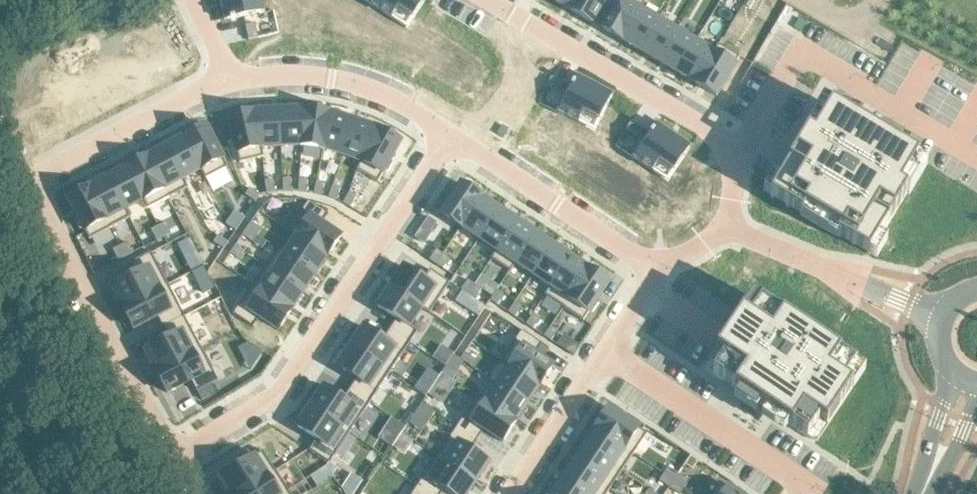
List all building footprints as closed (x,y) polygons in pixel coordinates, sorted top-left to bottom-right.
[(225,21),(265,13),(262,0),(221,0),(225,21)] [(373,5),(407,28),(426,0),(377,0),(373,5)] [(572,11),(579,0),(554,0),(572,11)] [(572,11),(593,23),(606,0),(579,0),(572,11)] [(601,28),(622,40),(640,9),(641,10),(646,1),(644,0),(618,0),(601,28)] [(640,9),(622,40),(640,51),(659,20),(641,10),(640,9)] [(659,20),(640,51),(659,62),(677,31),(659,20)] [(259,37),(256,23),(246,25),(249,39),(259,37)] [(677,31),(659,62),(678,73),(696,42),(677,31)] [(696,42),(678,73),(696,84),(715,53),(714,52),(696,42)] [(715,53),(696,84),(717,96),(740,57),(719,44),(714,52),(715,53)] [(577,76),(558,113),(595,131),(613,95),(577,76)] [(552,77),(547,86),(560,93),(564,84),(552,77)] [(773,192),(771,196),(773,197),(786,205),(788,206),(801,214),(803,215),(805,211),(840,232),(838,236),(840,237),(852,244),(854,246),(867,253),(869,255),(872,250),(872,251),(907,193),(910,194),(928,164),(866,127),(854,120),(828,104),(825,103),(780,180),(777,184),(773,191),(773,192)] [(306,110),(280,112),(281,147),(301,146),(302,146),(307,110),(306,110)] [(307,110),(302,146),(323,149),(328,113),(307,110)] [(253,113),(252,113),(261,149),(262,148),(281,147),(280,112),(253,113)] [(252,113),(229,118),(238,154),(261,149),(252,113)] [(328,113),(323,149),(324,149),(343,155),(354,122),(329,114),(329,113),(328,113)] [(354,122),(343,155),(362,161),(361,162),(362,162),(380,130),(379,130),(354,122)] [(643,130),(631,122),(626,131),(638,139),(643,130)] [(657,125),(634,159),(668,181),(691,147),(657,125)] [(208,126),(187,137),(204,170),(225,159),(208,126)] [(380,130),(362,162),(383,174),(401,142),(380,130)] [(187,137),(168,147),(185,180),(204,170),(187,137)] [(168,147),(148,157),(165,190),(185,180),(168,147)] [(148,157),(129,167),(146,200),(165,190),(148,157)] [(129,167),(110,177),(127,210),(146,200),(129,167)] [(110,177),(91,187),(108,220),(127,210),(110,177)] [(283,179),(275,179),(276,191),(284,191),(283,179)] [(291,179),(283,179),(284,191),(292,191),(291,179)] [(268,180),(261,182),(263,194),(271,192),(268,180)] [(310,180),(307,192),(315,193),(317,182),(310,180)] [(317,182),(315,193),(323,195),(325,183),(317,182)] [(447,200),(440,210),(443,212),(441,214),(461,228),(482,197),(462,184),(450,202),(447,200)] [(91,187),(70,198),(80,217),(77,219),(82,229),(85,227),(87,231),(108,220),(91,187)] [(340,187),(334,198),(341,202),(347,191),(340,187)] [(347,191),(341,202),(348,205),(354,195),(347,191)] [(482,197),(461,228),(479,240),(500,209),(482,197)] [(311,217),(297,236),(328,257),(341,237),(323,224),(329,215),(309,201),(303,211),(311,217)] [(500,209),(479,240),(496,251),(497,252),(518,221),(500,209)] [(235,211),(231,218),(241,224),(245,218),(235,211)] [(436,223),(428,217),(422,226),(431,231),(436,223)] [(231,218),(226,224),(236,231),(241,224),(231,218)] [(496,251),(491,259),(511,272),(516,264),(515,264),(536,233),(518,221),(497,252),(496,251)] [(167,222),(160,226),(166,237),(173,233),(167,222)] [(252,222),(247,229),(257,235),(262,229),(252,222)] [(160,226),(153,230),(159,240),(166,237),(160,226)] [(247,229),(243,235),(253,242),(257,235),(247,229)] [(536,233),(515,264),(516,264),(533,275),(554,245),(536,233)] [(219,236),(214,242),(224,249),(229,242),(219,236)] [(297,236),(285,254),(316,275),(328,257),(297,236)] [(188,238),(176,245),(181,255),(194,249),(188,238)] [(129,242),(122,246),(128,257),(135,253),(129,242)] [(554,245),(533,275),(550,287),(551,287),(572,257),(554,245)] [(122,246),(115,250),(120,260),(128,257),(122,246)] [(235,247),(231,253),(241,260),(245,253),(235,247)] [(437,250),(430,260),(437,264),(444,254),(437,250)] [(168,285),(152,253),(130,264),(136,275),(113,287),(114,290),(111,291),(116,301),(119,299),(124,308),(168,285)] [(285,254),(273,272),(304,293),(316,275),(285,254)] [(444,254),(437,264),(444,269),(450,259),(444,254)] [(550,287),(545,295),(564,307),(590,269),(572,257),(551,287),(550,287)] [(405,267),(391,287),(423,308),(436,288),(443,294),(451,283),(431,270),(424,280),(405,267)] [(590,269),(564,307),(584,321),(591,310),(593,312),(600,302),(597,300),(609,282),(590,269)] [(273,272),(262,290),(292,310),(304,293),(273,272)] [(468,280),(462,290),(468,295),(475,285),(468,280)] [(185,317),(168,285),(124,308),(134,329),(158,317),(164,328),(185,317)] [(475,285),(468,295),(475,299),(482,289),(475,285)] [(391,287),(378,307),(397,319),(391,330),(410,343),(418,332),(410,327),(423,308),(391,287)] [(241,304),(234,314),(254,327),(260,318),(279,330),(292,310),(262,290),(249,309),(241,304)] [(498,290),(491,300),(498,305),(504,295),(498,290)] [(746,308),(705,369),(816,443),(816,442),(853,386),(846,381),(857,364),(754,295),(746,308)] [(486,307),(475,299),(468,309),(480,317),(486,307)] [(516,302),(509,312),(516,317),(522,307),(516,302)] [(533,314),(527,324),(533,329),(540,319),(533,314)] [(202,349),(185,317),(164,328),(169,339),(146,351),(147,353),(144,355),(149,365),(153,363),(157,372),(202,349)] [(551,326),(545,336),(551,341),(558,331),(551,326)] [(364,327),(351,347),(382,368),(395,348),(403,354),(410,343),(391,330),(384,340),(364,327)] [(522,331),(502,362),(510,367),(510,366),(540,386),(554,367),(543,359),(550,349),(542,344),(522,331)] [(351,347),(338,367),(357,380),(350,390),(370,403),(377,393),(369,387),(382,368),(351,347)] [(218,381),(202,349),(157,372),(168,393),(191,381),(197,392),(199,391),(218,381)] [(461,359),(471,366),(475,359),(465,352),(461,359)] [(447,366),(442,373),(452,380),(457,373),(447,366)] [(510,367),(498,384),(528,404),(540,386),(510,366),(510,367)] [(427,395),(443,405),(456,384),(441,374),(427,395)] [(216,394),(211,384),(199,391),(204,401),(216,394)] [(487,401),(486,402),(516,422),(528,404),(498,384),(487,401)] [(324,387),(311,407),(342,428),(355,408),(363,414),(370,403),(350,390),(344,400),(324,387)] [(479,396),(458,427),(478,440),(485,430),(503,442),(516,422),(486,402),(487,401),(479,396)] [(311,407),(298,427),(317,440),(310,450),(330,463),(337,453),(329,447),(342,428),(311,407)] [(609,408),(596,428),(634,454),(648,434),(637,427),(639,424),(629,418),(627,420),(609,408)] [(458,427),(438,457),(476,482),(490,462),(471,450),(478,440),(458,427)] [(596,428),(584,446),(622,472),(634,454),(596,428)] [(584,446),(572,464),(610,490),(622,472),(584,446)] [(238,457),(243,464),(253,457),(248,450),(238,457)] [(219,483),(225,493),(229,491),(231,493),(241,493),(268,476),(255,456),(253,457),(243,464),(221,479),(222,481),(219,483)] [(418,487),(429,493),(442,493),(445,490),(451,493),(469,493),(476,482),(438,457),(418,487)] [(560,482),(578,493),(608,493),(610,490),(572,464),(560,482)] [(669,467),(664,474),(674,480),(679,474),(669,467)] [(664,474),(660,480),(670,487),(674,480),(664,474)] [(679,474),(674,480),(684,487),(689,480),(679,474)] [(241,493),(280,493),(268,476),(241,493)] [(674,480),(670,487),(680,493),(684,487),(674,480)] [(552,493),(578,493),(560,482),(552,493)] [(712,493),(741,493),(742,493),(733,487),(732,487),(731,489),(720,482),(712,493)]
